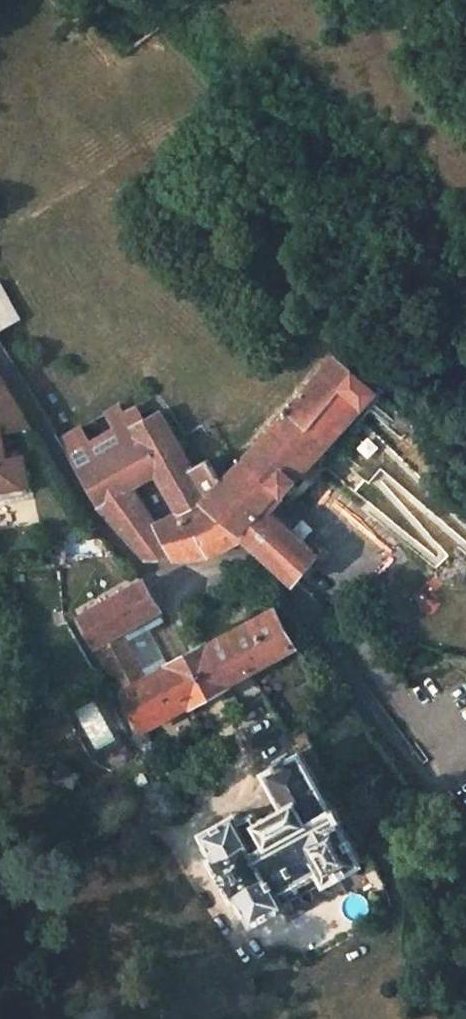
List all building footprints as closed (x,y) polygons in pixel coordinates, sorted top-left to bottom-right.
[(19,317),(0,285),(0,328),(19,317)] [(19,317),(0,328),(0,343),(1,344),(26,329),(19,317)] [(142,418),(129,424),(138,439),(99,462),(78,475),(95,504),(147,558),(175,559),(209,555),(242,539),(294,583),(300,583),(307,576),(302,571),(317,553),(265,507),(280,491),(284,495),(304,472),(314,481),(339,452),(329,443),(376,390),(332,353),(290,406),(212,489),(202,484),(159,408),(142,418)] [(0,375),(0,429),(29,423),(0,375)] [(102,412),(111,429),(126,419),(122,412),(117,404),(102,412)] [(122,412),(126,419),(129,424),(142,418),(134,405),(122,412)] [(88,443),(99,461),(99,462),(138,439),(129,424),(126,419),(111,429),(88,443)] [(88,443),(77,426),(56,438),(78,475),(99,462),(99,461),(88,443)] [(30,488),(23,454),(6,458),(0,430),(0,495),(30,488)] [(143,579),(78,615),(96,645),(119,632),(160,609),(143,579)] [(280,602),(203,644),(224,683),(307,638),(280,602)] [(166,618),(165,615),(160,609),(119,632),(124,641),(149,627),(166,618)] [(149,627),(124,641),(131,655),(144,677),(169,663),(149,627)] [(124,641),(119,632),(96,645),(108,668),(131,655),(124,641)] [(203,644),(169,663),(190,703),(224,683),(203,644)] [(190,703),(169,663),(144,677),(131,655),(108,668),(142,729),(190,703)] [(363,859),(301,750),(287,758),(284,753),(275,758),(278,763),(263,771),(282,805),(257,819),(253,812),(239,820),(236,813),(202,834),(212,853),(208,856),(232,898),(236,896),(251,922),(286,902),(279,890),(316,869),(323,881),(363,859)] [(286,902),(323,881),(316,869),(279,890),(286,902)]
